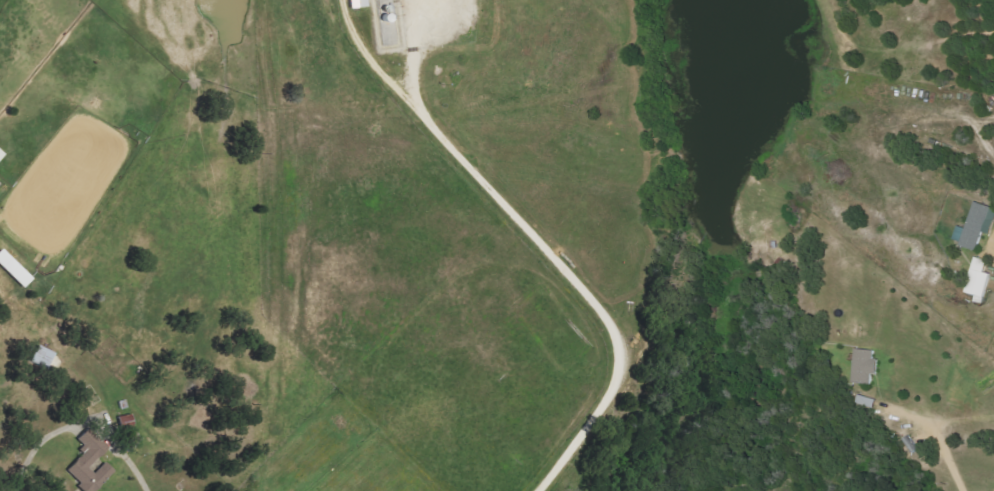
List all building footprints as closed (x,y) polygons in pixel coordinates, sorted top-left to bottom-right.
[(985,233),(992,235),(993,230),(993,208),(976,202),(968,229),(960,226),(955,243),(979,251),(985,233)] [(968,294),(987,299),(992,275),(987,273),(990,261),(977,258),(968,294)] [(853,382),(872,385),(874,375),(878,376),(880,361),(875,360),(876,352),(858,349),(853,382)] [(89,429),(79,440),(88,448),(66,472),(87,490),(98,490),(115,471),(106,463),(96,474),(90,469),(109,447),(89,429)]
